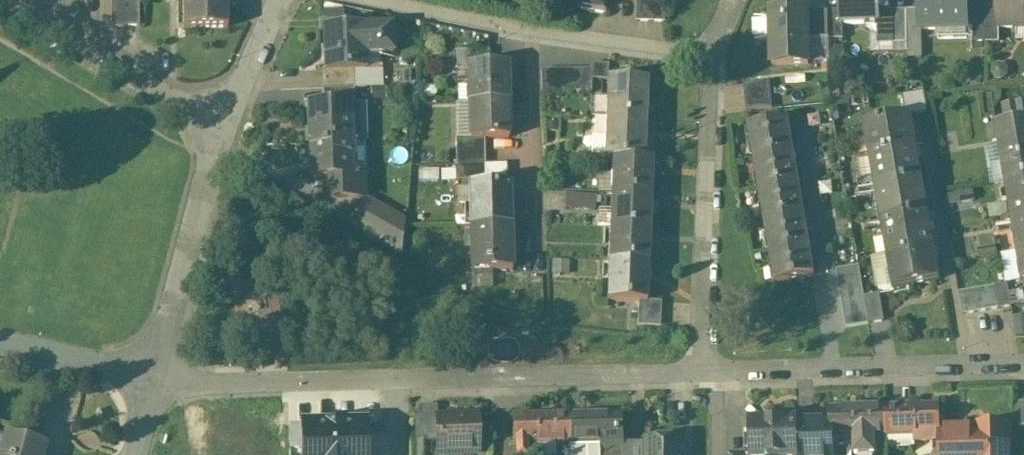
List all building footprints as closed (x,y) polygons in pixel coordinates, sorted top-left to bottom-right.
[(111,26),(139,26),(138,0),(111,0),(111,26)] [(175,1),(183,1),(183,28),(227,28),(227,0),(175,0),(175,1)] [(580,8),(601,10),(602,0),(580,0),(580,8)] [(634,21),(664,22),(665,0),(635,0),(634,21)] [(841,10),(841,23),(842,23),(876,22),(878,22),(878,11),(877,0),(840,0),(841,10)] [(919,10),(920,30),(921,30),(938,30),(939,30),(939,24),(965,24),(966,29),(967,29),(966,0),(919,0),(919,10)] [(997,8),(997,29),(998,29),(1016,29),(1016,24),(1023,23),(1023,0),(997,0),(997,8)] [(985,8),(972,8),(973,42),(986,42),(985,8)] [(997,8),(985,8),(986,42),(999,42),(998,29),(997,29),(997,8)] [(889,11),(889,9),(884,9),(884,11),(878,11),(878,22),(876,22),(877,36),(893,35),(892,11),(889,11)] [(807,10),(770,11),(771,65),(808,64),(808,39),(807,11),(807,10)] [(829,39),(828,10),(807,11),(808,39),(829,39)] [(841,10),(828,10),(829,39),(843,39),(842,23),(841,23),(841,10)] [(907,44),(906,10),(892,11),(893,35),(893,44),(907,44)] [(919,10),(906,10),(907,44),(922,43),(921,30),(920,30),(919,10)] [(343,14),(321,15),(321,29),(325,29),(344,28),(343,14)] [(965,24),(939,24),(939,30),(938,30),(939,38),(966,37),(967,29),(966,29),(965,24)] [(344,28),(325,29),(326,71),(326,73),(354,72),(366,71),(365,56),(393,55),(392,29),(375,30),(374,27),(344,28)] [(922,43),(907,44),(908,58),(922,57),(922,43)] [(489,65),(488,49),(456,50),(456,68),(468,68),(468,66),(489,65)] [(507,102),(506,65),(489,65),(468,66),(468,68),(469,89),(470,89),(470,101),(469,102),(469,103),(507,102)] [(469,89),(468,68),(456,68),(457,103),(469,103),(469,102),(470,101),(470,89),(469,89)] [(578,69),(566,69),(566,92),(578,92),(578,69)] [(591,69),(578,69),(578,92),(591,92),(591,69)] [(354,72),(326,73),(326,71),(322,71),(322,90),(354,89),(354,72)] [(382,88),(381,71),(366,71),(354,72),(354,89),(382,88)] [(647,80),(607,78),(605,118),(645,119),(647,80)] [(769,81),(744,84),(746,110),(772,108),(769,81)] [(354,89),(322,90),(323,106),(355,105),(354,89)] [(508,138),(507,102),(469,103),(470,138),(470,139),(484,139),(508,138)] [(1003,107),(1006,123),(1023,119),(1023,103),(1003,107)] [(323,106),(308,106),(309,144),(351,143),(367,143),(366,105),(355,105),(323,106)] [(910,114),(863,123),(868,154),(916,146),(910,114)] [(645,119),(605,118),(605,143),(611,143),(610,156),(604,156),(604,158),(612,158),(644,159),(645,119)] [(787,118),(748,125),(753,157),(793,150),(787,118)] [(995,124),(998,144),(1023,140),(1023,119),(1006,123),(995,124)] [(470,138),(455,138),(456,165),(485,165),(484,139),(470,139),(470,138)] [(998,144),(1005,184),(1023,180),(1023,140),(998,144)] [(352,176),(351,143),(309,144),(310,178),(329,178),(330,199),(362,199),(361,176),(352,176)] [(916,146),(868,154),(874,184),(921,176),(916,146)] [(793,150),(753,157),(758,188),(798,182),(793,150)] [(644,159),(612,158),(611,193),(651,194),(652,160),(644,159)] [(485,180),(485,165),(456,165),(454,166),(455,181),(485,180)] [(921,176),(874,184),(880,220),(927,212),(921,176)] [(1005,184),(1011,223),(1023,221),(1023,180),(1005,184)] [(798,182),(758,188),(764,219),(803,212),(798,182)] [(509,185),(469,186),(470,205),(464,205),(464,227),(470,227),(510,226),(509,185)] [(651,194),(611,193),(609,227),(649,228),(651,194)] [(405,223),(363,199),(347,225),(401,256),(405,223)] [(803,212),(764,219),(769,250),(808,244),(803,212)] [(927,212),(880,220),(886,256),(934,247),(927,212)] [(1011,223),(1016,252),(1023,250),(1023,221),(1011,223)] [(510,226),(470,227),(471,271),(512,270),(510,226)] [(649,228),(609,227),(608,261),(648,262),(649,228)] [(808,244),(769,250),(772,268),(775,268),(777,282),(814,275),(808,244)] [(934,247),(886,256),(892,288),(939,280),(934,247)] [(1016,252),(1021,281),(1023,280),(1023,250),(1016,252)] [(648,262),(608,261),(607,300),(638,301),(647,302),(647,301),(648,262)] [(858,266),(836,270),(846,327),(868,324),(864,296),(858,266)] [(1007,283),(995,286),(999,308),(1011,306),(1007,283)] [(995,286),(983,288),(987,310),(999,308),(995,286)] [(983,288),(971,290),(975,312),(987,310),(983,288)] [(971,290),(958,292),(962,315),(975,312),(971,290)] [(879,294),(864,296),(868,324),(884,321),(879,294)] [(660,301),(647,301),(647,302),(638,301),(637,313),(660,314),(660,301)] [(660,314),(637,313),(637,326),(659,327),(660,314)] [(938,405),(885,407),(886,436),(914,435),(939,434),(939,429),(938,405)] [(832,408),(832,421),(797,421),(798,454),(832,454),(832,445),(854,444),(854,454),(874,454),(874,436),(886,436),(885,407),(832,408)] [(622,412),(567,414),(568,444),(600,443),(601,450),(623,450),(623,442),(622,412)] [(513,415),(514,446),(537,445),(538,454),(555,454),(554,445),(568,444),(567,414),(513,415)] [(436,425),(422,425),(422,415),(414,416),(415,436),(426,436),(427,440),(437,440),(436,425)] [(476,416),(436,418),(437,440),(437,454),(478,452),(476,416)] [(749,422),(750,454),(798,454),(797,421),(749,422)] [(301,424),(302,449),(303,454),(366,454),(365,422),(301,424)] [(290,449),(302,449),(301,424),(289,424),(290,449)] [(973,426),(973,428),(939,429),(939,434),(914,435),(915,441),(940,440),(940,452),(935,454),(1010,454),(1009,425),(973,426)] [(6,436),(1,454),(43,454),(46,445),(6,436)] [(647,440),(647,442),(647,454),(684,454),(684,440),(647,440)] [(623,442),(623,450),(601,450),(601,454),(647,454),(647,442),(623,442)] [(600,443),(568,444),(568,446),(569,454),(601,454),(601,450),(600,443)]
